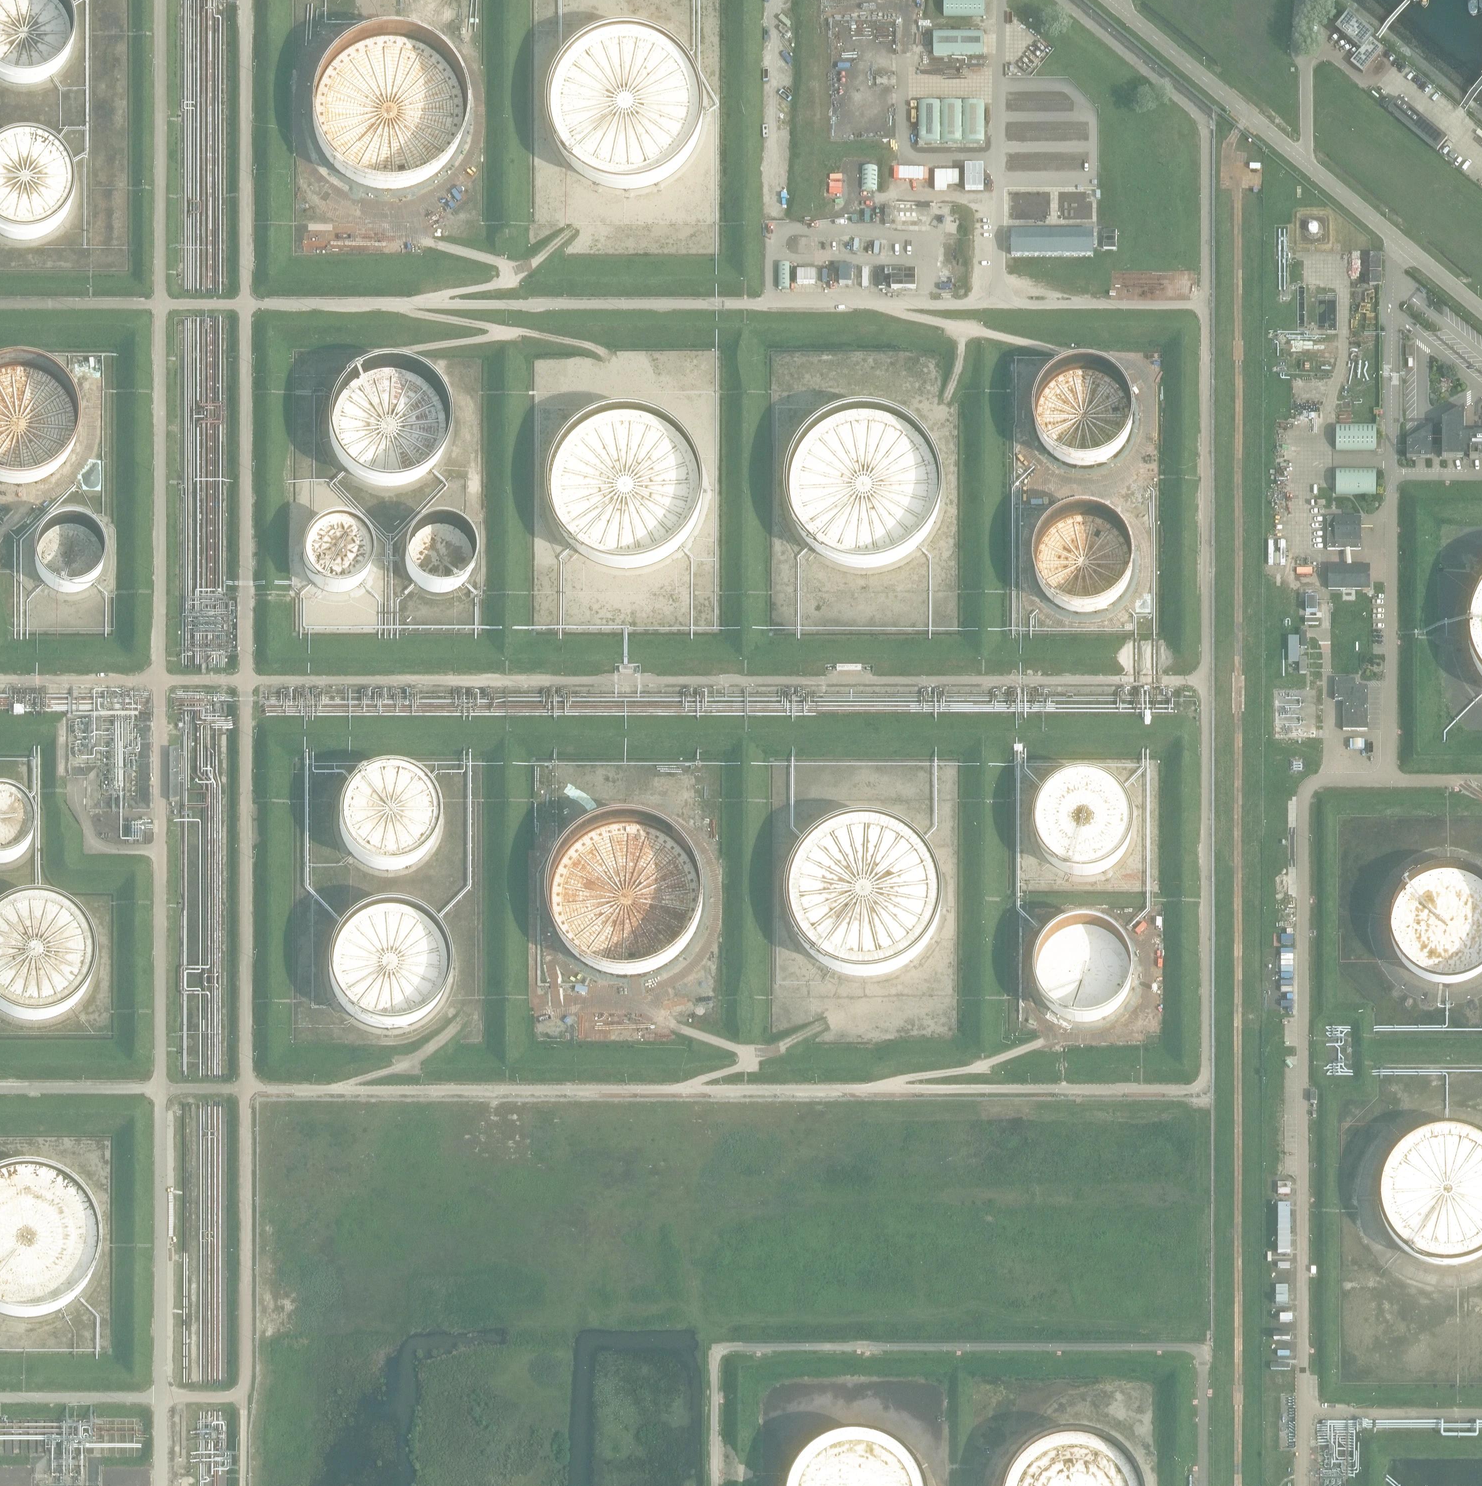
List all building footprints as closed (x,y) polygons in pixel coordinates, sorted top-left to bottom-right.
[(74,58),(79,41),(79,24),(72,8),(65,0),(0,0),(0,77),(1,78),(16,84),(33,86),(50,81),(64,71),(74,58)] [(944,16),(984,16),(984,0),(944,0),(944,16)] [(1337,27),(1335,30),(1336,31),(1338,29),(1343,34),(1342,35),(1348,41),(1360,51),(1350,63),(1363,73),(1373,61),(1377,56),(1383,50),(1370,39),(1373,36),(1367,31),(1360,26),(1358,29),(1345,18),(1338,28),(1337,27)] [(676,173),(694,155),(706,132),(710,106),(705,81),(693,58),(674,41),(651,30),(625,27),(598,33),(575,48),(559,69),(550,95),(550,122),(560,147),(577,168),(600,182),(627,188),(653,184),(676,173)] [(436,176),(454,157),(466,135),(469,109),(465,84),(453,61),(434,44),(410,33),(385,30),(358,36),(335,51),(318,72),(310,98),(310,125),(319,150),(337,171),(360,185),(387,190),(412,187),(436,176)] [(984,55),(984,33),(934,32),(933,55),(984,55)] [(1398,97),(1388,110),(1437,151),(1447,139),(1398,97)] [(941,144),(941,103),(919,103),(920,145),(941,144)] [(963,144),(962,103),(941,103),(941,144),(963,144)] [(984,103),(962,103),(963,144),(984,144),(984,103)] [(75,212),(80,195),(79,178),(73,162),(61,149),(46,141),(29,138),(13,140),(0,147),(0,231),(2,232),(17,239),(34,240),(51,235),(65,226),(75,212)] [(984,166),(965,166),(965,190),(984,190),(984,166)] [(862,167),(862,189),(877,189),(877,167),(862,167)] [(895,168),(894,180),(929,180),(930,169),(895,168)] [(959,171),(935,171),(935,190),(947,190),(947,184),(959,184),(959,171)] [(897,203),(896,228),(929,229),(929,216),(915,215),(916,203),(897,203)] [(1321,226),(1322,225),(1322,223),(1322,221),(1321,219),(1319,218),(1318,217),(1316,217),(1314,218),(1312,219),(1311,220),(1311,222),(1311,224),(1311,225),(1312,227),(1314,228),(1316,228),(1318,228),(1319,228),(1321,226)] [(1117,247),(1117,229),(1105,229),(1105,247),(1117,247)] [(1093,232),(1011,232),(1011,254),(1093,255),(1093,232)] [(1382,271),(1381,254),(1369,254),(1369,271),(1382,271)] [(790,263),(780,263),(779,288),(790,288),(790,263)] [(840,266),(839,283),(851,284),(852,266),(840,266)] [(891,271),(891,289),(916,289),(916,271),(891,271)] [(816,272),(798,272),(798,283),(815,284),(816,272)] [(1369,273),(1369,285),(1381,285),(1382,273),(1369,273)] [(1122,452),(1132,438),(1137,422),(1136,404),(1130,388),(1119,376),(1103,367),(1086,364),(1070,367),(1056,375),(1044,386),(1037,401),(1035,417),(1038,433),(1046,448),(1059,459),(1074,465),(1091,466),(1108,462),(1122,452)] [(77,453),(82,432),(80,411),(71,391),(56,376),(36,367),(15,365),(0,368),(0,487),(6,490),(28,490),(48,484),(65,471),(77,453)] [(437,475),(449,457),(454,436),(452,415),(443,395),(428,380),(408,371),(387,368),(367,373),(350,383),(337,399),(329,417),(328,437),(333,457),(344,474),(359,487),(378,494),(400,494),(420,488),(437,475)] [(1474,433),(1473,433),(1473,435),(1470,435),(1470,434),(1470,433),(1469,433),(1469,432),(1468,432),(1467,432),(1466,433),(1465,434),(1465,435),(1462,435),(1462,430),(1464,430),(1464,408),(1442,420),(1442,457),(1464,457),(1464,454),(1469,454),(1469,459),(1478,459),(1478,458),(1481,458),(1481,433),(1474,433)] [(915,554),(934,536),(946,513),(949,488),(945,462),(933,440),(914,422),(890,411),(865,409),(838,415),(815,429),(798,450),(790,476),(790,503),(799,529),(817,550),(840,563),(867,569),(892,565),(915,554)] [(675,567),(693,549),(705,526),(709,500),(704,475),(692,452),(673,435),(650,424),(624,421),(597,427),(574,442),(558,463),(549,489),(549,516),(559,541),(576,562),(599,576),(626,582),(652,578),(675,567)] [(1377,424),(1337,424),(1336,451),(1377,451),(1377,424)] [(1432,426),(1413,437),(1407,441),(1407,457),(1432,457),(1432,426)] [(1377,468),(1336,469),(1337,495),(1377,495),(1377,468)] [(1123,604),(1133,590),(1138,573),(1137,556),(1131,540),(1119,527),(1104,519),(1087,516),(1071,518),(1056,526),(1045,538),(1038,553),(1036,569),(1039,585),(1047,599),(1059,610),(1074,617),(1092,618),(1108,614),(1123,604)] [(1361,516),(1328,516),(1328,550),(1361,549),(1361,541),(1361,516)] [(99,587),(105,578),(107,567),(106,556),(102,546),(94,538),(85,533),(73,530),(61,532),(51,538),(43,547),(39,558),(38,569),(42,581),(49,590),(58,596),(69,599),(80,599),(90,595),(99,587)] [(362,588),(368,579),(371,568),(370,557),(365,547),(358,539),(348,533),(337,531),(325,533),(315,539),(307,548),(302,558),(302,570),(305,581),(313,591),(322,597),(332,600),(343,599),(354,595),(362,588)] [(467,590),(473,580),(475,569),(474,558),(469,548),(461,539),(451,534),(440,533),(429,535),(419,541),(411,549),(407,560),(406,571),(410,582),(416,591),(425,598),(436,602),(447,601),(458,597),(467,590)] [(1273,553),(1273,541),(1269,541),(1268,565),(1285,565),(1285,548),(1288,548),(1288,541),(1278,541),(1278,548),(1280,548),(1280,554),(1273,553)] [(1371,565),(1328,565),(1328,589),(1370,589),(1371,565)] [(1477,592),(1468,618),(1468,645),(1478,670),(1481,675),(1481,585),(1477,592)] [(237,590),(169,591),(171,670),(239,668),(237,590)] [(1317,612),(1317,597),(1306,597),(1306,611),(1317,612)] [(1343,700),(1343,730),(1368,730),(1368,685),(1356,685),(1356,678),(1335,678),(1335,700),(1343,700)] [(146,726),(79,727),(82,850),(149,848),(146,726)] [(169,749),(170,801),(179,801),(179,749),(169,749)] [(427,859),(437,845),(443,828),(443,810),(436,793),(425,779),(409,770),(391,767),(373,769),(357,778),(345,791),(338,808),(337,825),(341,841),(350,855),(363,866),(379,872),(396,873),(413,868),(427,859)] [(1121,861),(1131,847),(1136,831),(1135,813),(1129,797),(1117,784),(1102,776),(1085,773),(1069,776),(1054,783),(1043,795),(1036,810),(1034,826),(1037,842),(1045,857),(1057,867),(1072,874),(1090,875),(1106,871),(1121,861)] [(33,841),(36,830),(35,819),(30,809),(23,801),(13,795),(2,793),(0,793),(0,862),(9,861),(19,857),(27,850),(33,841)] [(670,963),(688,945),(700,922),(704,896),(699,871),(687,849),(668,831),(645,820),(619,817),(593,823),(570,838),(553,859),(544,885),(544,912),(554,938),(571,958),(595,972),(621,978),(647,974),(670,963)] [(915,966),(934,948),(945,925),(949,900),(945,874),(933,852),(914,834),(890,823),(865,821),(838,827),(815,841),(798,862),(790,888),(790,915),(799,941),(817,962),(840,975),(867,981),(892,977),(915,966)] [(1466,864),(1447,861),(1428,865),(1412,875),(1400,889),(1393,907),(1392,926),(1397,944),(1408,960),(1423,971),(1441,977),(1461,976),(1479,969),(1481,967),(1481,872),(1466,864)] [(98,985),(103,964),(101,943),(92,923),(77,908),(58,899),(36,897),(16,901),(0,911),(0,1008),(8,1015),(27,1022),(49,1022),(69,1016),(86,1003),(98,985)] [(343,1006),(377,1026),(407,1025),(435,1009),(452,980),(450,943),(425,910),(386,900),(355,911),(332,938),(327,969),(343,1006)] [(1122,1011),(1132,997),(1137,981),(1136,964),(1130,948),(1119,935),(1103,926),(1086,923),(1070,926),(1056,934),(1044,945),(1037,960),(1035,976),(1038,992),(1046,1007),(1059,1018),(1074,1024),(1091,1025),(1108,1021),(1122,1011)] [(1467,1257),(1481,1251),(1481,1129),(1471,1123),(1448,1120),(1425,1125),(1406,1137),(1391,1155),(1383,1176),(1383,1199),(1389,1221),(1403,1239),(1422,1252),(1444,1258),(1467,1257)] [(94,1292),(106,1269),(110,1244),(105,1219),(93,1196),(74,1178),(51,1168),(25,1165),(0,1171),(0,1319),(1,1320),(27,1325),(53,1322),(76,1310),(94,1292)] [(1291,1183),(1278,1183),(1278,1194),(1291,1194),(1291,1183)] [(1278,1246),(1290,1246),(1290,1203),(1277,1203),(1278,1246)] [(1288,1286),(1276,1286),(1276,1304),(1288,1304),(1288,1286)] [(0,1424),(0,1485),(141,1485),(139,1420),(0,1424)] [(929,1483),(920,1462),(905,1445),(886,1433),(862,1428),(838,1431),(816,1443),(799,1460),(790,1483),(789,1485),(930,1485),(929,1483)] [(1147,1481),(1137,1460),(1121,1443),(1100,1432),(1076,1428),(1052,1432),(1031,1444),(1014,1463),(1006,1485),(1005,1485),(1147,1485),(1147,1481)]
